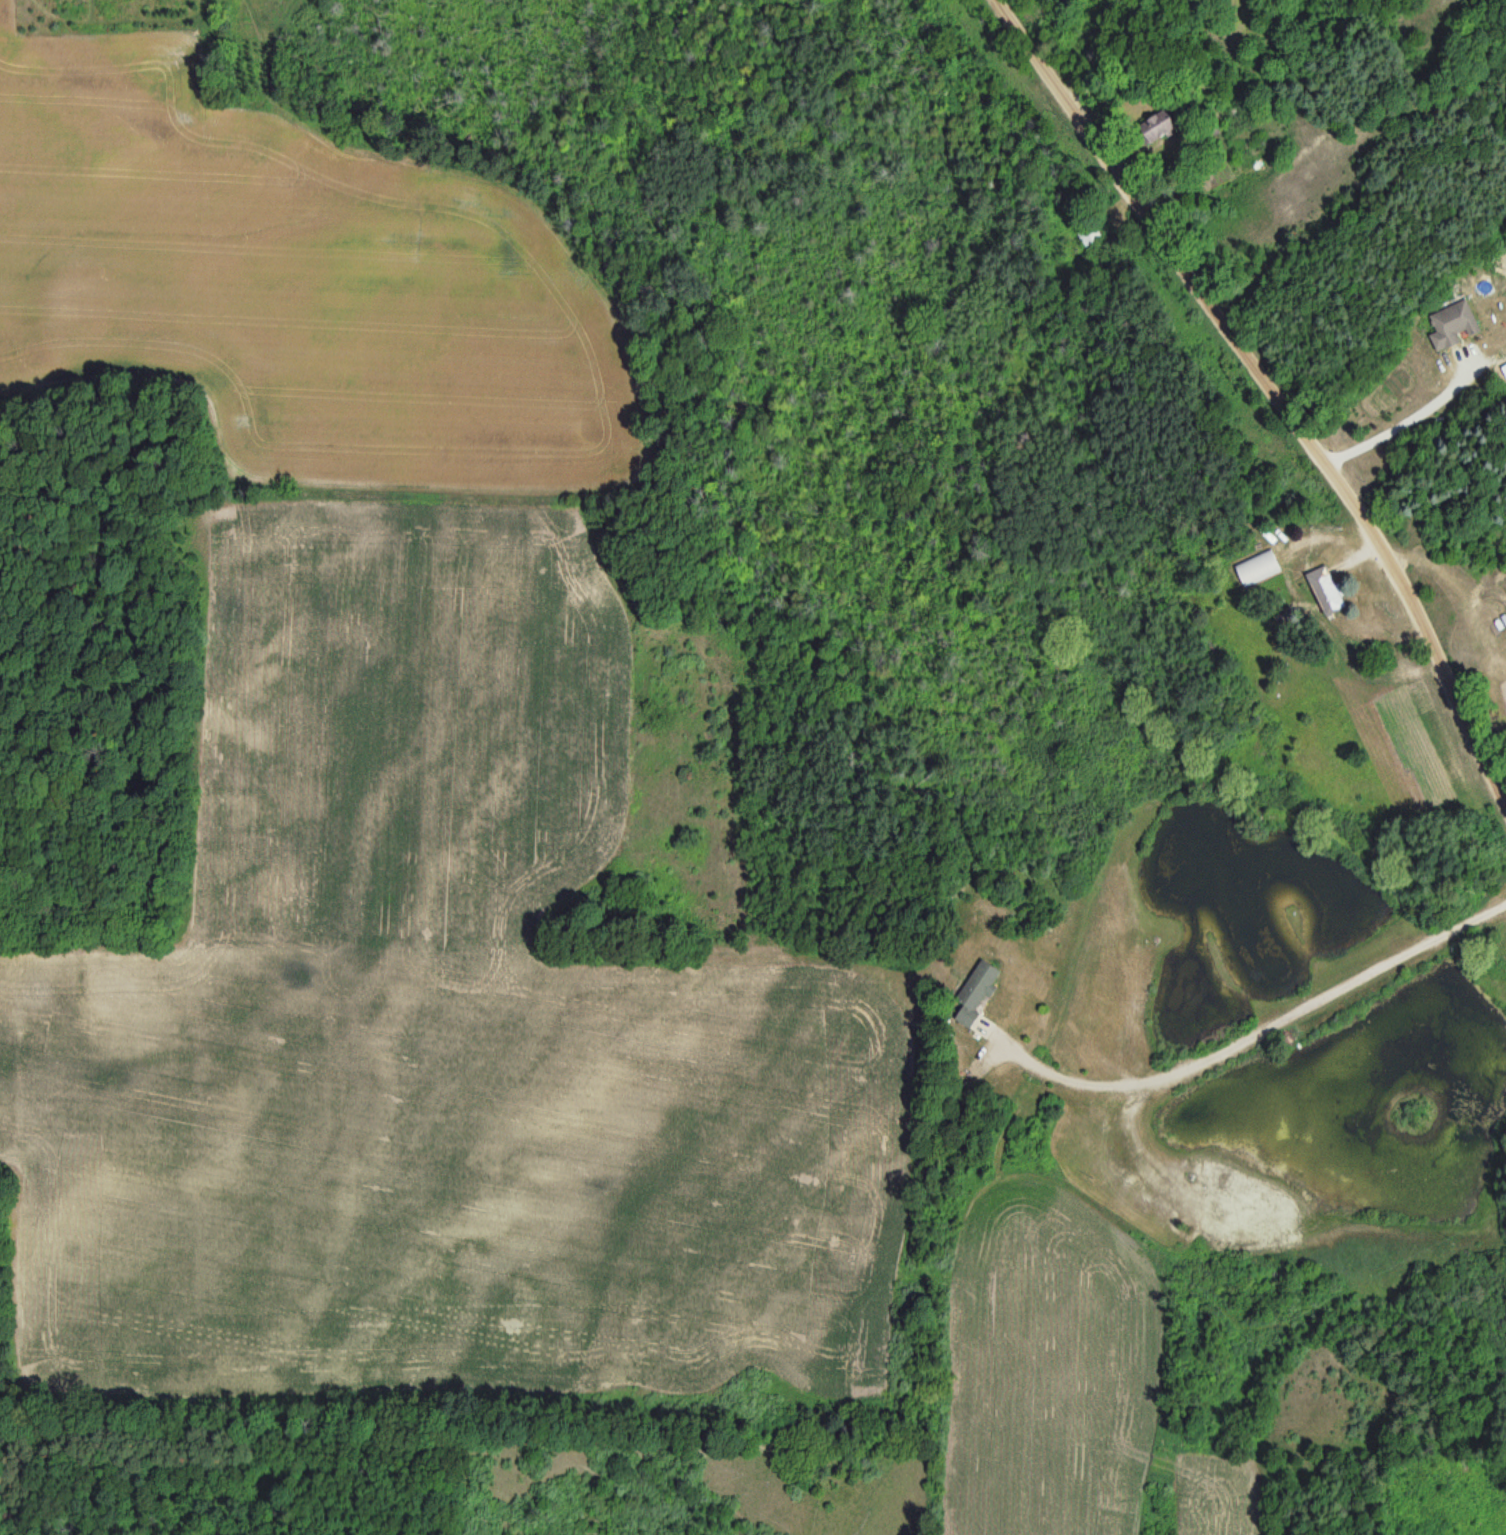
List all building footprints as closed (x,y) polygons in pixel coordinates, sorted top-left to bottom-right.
[(1144,148),(1173,131),(1162,112),(1133,129),(1144,148)] [(1073,230),(1085,249),(1102,239),(1091,219),(1073,230)] [(1428,335),(1434,352),(1458,343),(1457,338),(1476,331),(1465,300),(1427,314),(1434,333),(1428,335)] [(1231,567),(1241,591),(1282,574),(1272,550),(1231,567)] [(1343,609),(1324,565),(1302,575),(1321,618),(1343,609)] [(396,945),(385,945),(385,955),(396,955),(396,945)] [(950,1019),(966,1029),(999,973),(978,961),(953,1002),(959,1005),(950,1019)]
